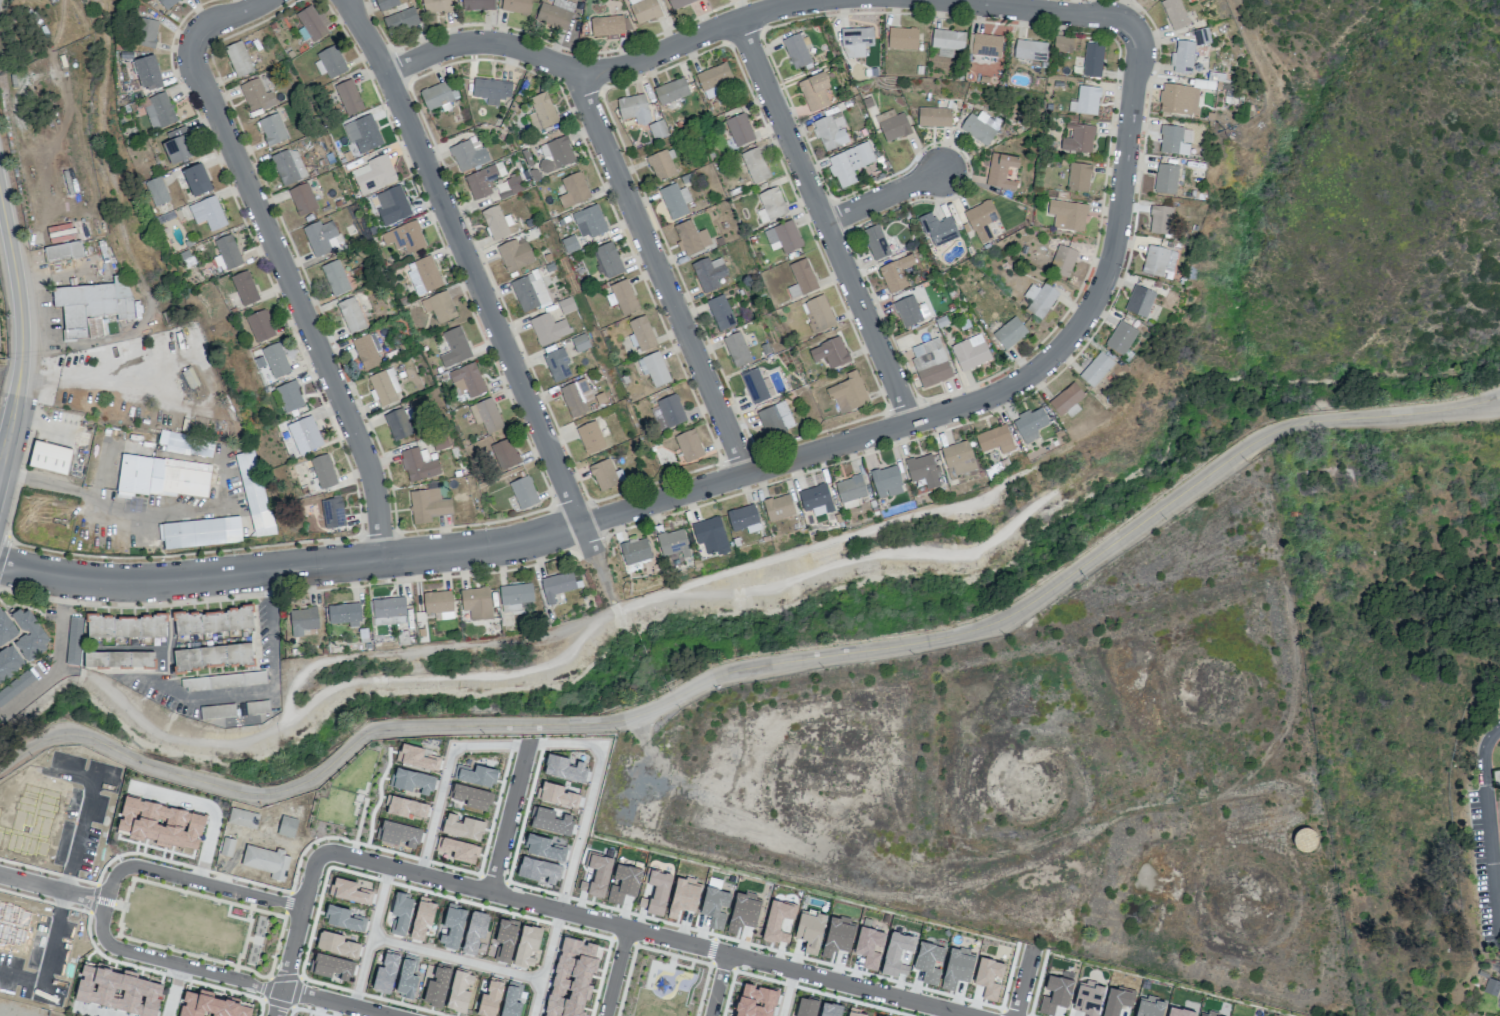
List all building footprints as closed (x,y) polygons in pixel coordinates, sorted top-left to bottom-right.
[(180,0),(158,0),(164,9),(180,0)] [(397,0),(375,0),(380,12),(399,5),(397,0)] [(426,16),(452,9),(450,0),(422,0),(426,16)] [(462,11),(493,10),(493,0),(462,0),(462,11)] [(532,0),(502,0),(500,10),(529,16),(532,0)] [(575,4),(564,0),(553,0),(551,6),(541,2),(535,20),(566,30),(575,4)] [(637,25),(662,15),(656,0),(628,0),(637,25)] [(671,11),(698,0),(667,0),(671,11)] [(1171,31),(1188,26),(1181,0),(1162,0),(1171,31)] [(318,13),(316,14),(310,5),(295,15),(313,42),(330,31),(318,13)] [(419,24),(413,7),(382,18),(389,35),(419,24)] [(628,14),(590,20),(592,37),(631,32),(628,14)] [(154,48),(158,21),(138,18),(134,46),(154,48)] [(917,50),(918,28),(889,27),(888,49),(917,50)] [(1193,30),(1196,46),(1211,42),(1207,27),(1193,30)] [(847,58),(865,57),(864,47),(873,46),(873,28),(841,29),(841,47),(847,47),(847,58)] [(931,48),(938,48),(937,57),(952,57),(952,50),(964,51),(965,32),(932,30),(931,48)] [(781,40),(794,70),(812,63),(799,33),(781,40)] [(968,56),(1001,57),(1002,36),(969,34),(968,56)] [(1073,37),(1054,36),(1053,51),(1072,52),(1073,37)] [(1014,59),(1046,61),(1047,42),(1015,40),(1014,59)] [(252,73),(243,41),(225,46),(234,78),(252,73)] [(1192,73),(1194,42),(1176,41),(1175,53),(1172,53),(1171,72),(1192,73)] [(1101,77),(1103,44),(1084,43),(1083,76),(1101,77)] [(326,72),(328,79),(347,72),(337,45),(313,54),(320,75),(326,72)] [(163,86),(154,55),(133,61),(141,92),(163,86)] [(703,75),(731,63),(738,79),(710,92),(703,75)] [(1193,79),(1192,88),(1215,90),(1216,81),(1224,82),(1225,74),(1208,72),(1208,81),(1193,79)] [(829,87),(825,73),(798,81),(807,112),(829,106),(824,89),(829,87)] [(238,86),(250,113),(277,102),(266,74),(238,86)] [(659,90),(687,77),(695,94),(667,106),(659,90)] [(364,109),(351,79),(334,86),(347,117),(364,109)] [(473,97),(486,98),(486,106),(498,106),(498,99),(511,99),(511,81),(473,79),(473,97)] [(454,89),(449,91),(446,81),(419,90),(426,110),(458,100),(454,89)] [(1199,87),(1162,84),(1159,112),(1197,115),(1199,87)] [(1069,101),(1068,113),(1097,115),(1100,88),(1078,86),(1077,102),(1069,101)] [(717,95),(715,88),(703,91),(705,99),(717,95)] [(529,98),(535,112),(527,116),(534,132),(558,122),(546,91),(529,98)] [(151,105),(145,106),(151,130),(175,124),(167,92),(149,96),(151,105)] [(621,120),(635,117),(637,125),(651,122),(644,93),(616,100),(621,120)] [(950,127),(951,108),(918,107),(918,126),(950,127)] [(895,115),(893,109),(875,116),(886,143),(912,132),(903,112),(895,115)] [(959,128),(987,146),(1002,123),(981,109),(976,117),(970,113),(959,128)] [(826,152),(851,140),(837,111),(812,123),(826,152)] [(266,146),(287,139),(278,113),(257,120),(266,146)] [(359,154),(383,145),(371,114),(342,125),(351,146),(355,145),(359,154)] [(749,114),(730,122),(740,148),(760,141),(749,114)] [(668,135),(662,119),(647,125),(654,141),(668,135)] [(1061,137),(1060,150),(1092,153),(1094,126),(1066,123),(1065,129),(1072,130),(1071,138),(1061,137)] [(171,165),(196,154),(183,126),(165,134),(168,141),(161,144),(171,165)] [(1183,126),(1161,126),(1159,153),(1189,155),(1189,141),(1182,140),(1183,126)] [(571,137),(551,144),(562,171),(581,163),(571,137)] [(481,141),(470,144),(469,141),(450,146),(458,172),(488,163),(481,141)] [(827,158),(839,189),(858,182),(853,170),(876,161),(868,141),(827,158)] [(270,158),(283,187),(307,176),(294,147),(270,158)] [(670,151),(650,159),(661,185),(680,178),(670,151)] [(765,151),(746,159),(756,185),(776,178),(765,151)] [(986,186),(1016,190),(1016,182),(1005,180),(1007,167),(1018,168),(1020,157),(990,153),(986,186)] [(350,169),(360,195),(397,180),(387,155),(350,169)] [(464,177),(473,201),(493,193),(488,181),(506,175),(500,162),(464,177)] [(210,190),(201,163),(182,170),(192,197),(210,190)] [(1090,164),(1069,163),(1068,191),(1089,192),(1090,164)] [(1154,193),(1175,195),(1178,166),(1157,164),(1154,193)] [(585,173),(565,181),(576,207),(595,200),(585,173)] [(154,207),(169,201),(160,177),(144,182),(154,207)] [(505,177),(505,194),(519,194),(519,177),(505,177)] [(299,217),(318,208),(306,182),(287,191),(299,217)] [(678,190),(676,183),(659,189),(670,220),(688,214),(685,204),(691,202),(686,187),(678,190)] [(412,216),(400,185),(375,195),(380,207),(376,209),(383,227),(412,216)] [(783,188),(764,195),(774,222),(794,214),(783,188)] [(210,232),(227,225),(215,195),(188,206),(196,225),(205,221),(210,232)] [(1084,232),(1087,204),(1049,200),(1047,214),(1054,215),(1053,228),(1084,232)] [(601,204),(581,211),(592,238),(611,231),(601,204)] [(516,232),(509,216),(503,218),(498,205),(481,211),(492,241),(516,232)] [(1170,235),(1172,207),(1151,206),(1149,233),(1170,235)] [(923,236),(929,234),(932,246),(958,238),(952,216),(935,221),(933,213),(918,217),(923,236)] [(407,254),(426,246),(415,220),(380,235),(385,245),(392,242),(396,250),(404,247),(407,254)] [(797,220),(778,228),(788,254),(808,247),(797,220)] [(338,235),(332,221),(321,225),(319,221),(302,228),(314,257),(337,248),(333,237),(338,235)] [(707,250),(695,221),(679,228),(692,257),(707,250)] [(896,256),(883,227),(868,234),(880,263),(896,256)] [(214,240),(226,271),(242,264),(231,234),(214,240)] [(565,254),(579,249),(575,235),(561,240),(565,254)] [(525,241),(518,244),(515,238),(495,248),(507,273),(535,261),(525,241)] [(46,263),(83,256),(80,240),(44,247),(46,263)] [(628,272),(615,243),(600,250),(612,279),(628,272)] [(1077,250),(1057,245),(1050,270),(1070,275),(1077,250)] [(1174,250),(1146,246),(1142,274),(1170,277),(1174,250)] [(889,294),(909,286),(903,269),(915,264),(911,254),(878,267),(889,294)] [(442,287),(432,255),(405,264),(415,296),(442,287)] [(723,287),(711,258),(695,265),(708,294),(723,287)] [(350,290),(338,259),(321,266),(332,297),(350,290)] [(823,288),(810,259),(795,265),(807,294),(823,288)] [(242,307),(259,300),(247,270),(229,277),(237,295),(242,307)] [(52,288),(53,307),(62,307),(64,339),(102,337),(101,316),(116,316),(116,320),(141,319),(140,304),(130,304),(128,274),(112,275),(113,284),(52,288)] [(543,307),(530,278),(515,284),(527,313),(543,307)] [(644,309),(632,280),(616,287),(629,316),(644,309)] [(1059,294),(1044,283),(1039,289),(1031,284),(1022,296),(1031,302),(1026,309),(1040,320),(1059,294)] [(1154,291),(1132,285),(1125,312),(1147,318),(1154,291)] [(425,313),(432,311),(437,324),(457,316),(446,290),(420,301),(425,313)] [(740,324),(728,295),(712,302),(725,331),(740,324)] [(894,302),(902,327),(923,321),(915,295),(894,302)] [(563,315),(576,309),(571,296),(557,302),(563,315)] [(338,302),(347,334),(365,328),(355,297),(338,302)] [(840,326),(827,297),(812,303),(825,332),(840,326)] [(245,316),(255,343),(275,336),(266,309),(245,316)] [(565,318),(553,323),(550,312),(529,319),(538,346),(571,334),(565,318)] [(661,344),(649,316),(633,322),(646,351),(661,344)] [(1005,351),(1028,332),(1015,316),(992,334),(1005,351)] [(1105,347),(1125,356),(1137,329),(1118,320),(1105,347)] [(445,340),(435,343),(442,367),(471,358),(461,326),(442,332),(445,340)] [(571,338),(576,353),(590,347),(585,333),(571,338)] [(755,362),(743,333),(727,340),(740,369),(755,362)] [(352,340),(363,371),(380,365),(369,334),(352,340)] [(991,360),(981,334),(950,345),(960,371),(991,360)] [(844,335),(825,343),(835,370),(855,362),(844,335)] [(910,347),(914,358),(912,359),(922,388),(953,377),(938,337),(910,347)] [(273,379),(291,372),(278,342),(261,349),(273,379)] [(554,383),(573,375),(561,347),(542,356),(554,383)] [(1114,364),(1100,351),(1079,376),(1093,388),(1114,364)] [(674,382),(662,353),(647,360),(659,389),(674,382)] [(466,393),(469,399),(486,391),(474,362),(447,373),(457,397),(466,393)] [(199,384),(191,367),(181,372),(189,389),(199,384)] [(373,390),(371,390),(378,408),(401,399),(390,368),(368,376),(373,390)] [(773,397),(760,368),(745,375),(757,404),(773,397)] [(859,369),(849,373),(852,379),(829,389),(834,399),(837,397),(845,414),(875,403),(859,369)] [(593,398),(584,378),(558,389),(572,419),(588,412),(584,402),(593,398)] [(305,405),(294,380),(275,388),(286,413),(305,405)] [(1065,412),(1070,418),(1080,409),(1076,404),(1085,395),(1073,381),(1048,404),(1060,417),(1065,412)] [(679,394),(660,401),(670,428),(690,421),(679,394)] [(482,423),(487,434),(503,427),(491,397),(468,407),(476,425),(482,423)] [(789,433),(777,404),(761,411),(774,440),(789,433)] [(1039,437),(1036,430),(1050,424),(1042,407),(1030,413),(1029,411),(1012,419),(1024,444),(1039,437)] [(412,435),(403,408),(384,414),(393,441),(412,435)] [(654,415),(659,431),(665,429),(660,413),(654,415)] [(286,425),(299,456),(324,446),(311,415),(286,425)] [(598,421),(579,428),(589,455),(609,448),(598,421)] [(974,436),(981,453),(998,446),(1001,454),(1015,449),(1005,424),(974,436)] [(698,430),(678,437),(689,464),(708,457),(698,430)] [(164,450),(211,458),(214,441),(160,432),(158,443),(165,445),(164,450)] [(66,475),(72,450),(34,440),(28,465),(66,475)] [(940,448),(947,470),(952,468),(954,475),(977,469),(968,440),(940,448)] [(429,461),(425,446),(400,452),(407,483),(441,475),(437,459),(429,461)] [(272,534),(256,450),(237,453),(252,538),(272,534)] [(309,459),(320,490),(337,484),(327,453),(309,459)] [(904,461),(911,483),(923,479),(927,490),(940,486),(937,474),(938,473),(932,453),(904,461)] [(211,464),(121,454),(117,490),(207,500),(211,464)] [(612,458),(592,466),(602,493),(622,485),(612,458)] [(877,499),(903,492),(895,465),(870,472),(877,499)] [(864,474),(838,483),(844,504),(871,496),(864,474)] [(530,476),(511,484),(521,510),(541,503),(530,476)] [(829,485),(803,493),(809,514),(836,506),(829,485)] [(409,491),(412,525),(431,523),(431,516),(452,514),(451,498),(440,499),(439,488),(409,491)] [(794,494),(767,502),(774,524),(800,515),(794,494)] [(321,500),(324,528),(344,527),(342,498),(321,500)] [(757,505),(730,513),(737,534),(763,526),(757,505)] [(694,525),(721,516),(733,553),(713,560),(708,544),(701,547),(694,525)] [(242,543),(240,517),(160,523),(161,549),(242,543)] [(685,528),(659,536),(665,557),(692,549),(685,528)] [(648,537),(621,545),(628,566),(654,558),(648,537)] [(540,579),(547,606),(555,603),(553,595),(576,589),(572,571),(540,579)] [(460,589),(461,611),(469,611),(469,620),(491,619),(490,588),(460,589)] [(423,592),(424,614),(440,613),(440,619),(453,619),(452,591),(423,592)] [(406,628),(405,598),(372,599),(373,625),(398,624),(398,628),(406,628)] [(327,605),(328,624),(349,623),(349,627),(360,627),(359,603),(327,605)] [(175,636),(254,628),(252,606),(173,614),(175,636)] [(26,607),(12,616),(24,634),(13,642),(26,661),(51,644),(26,607)] [(290,609),(291,637),(303,636),(303,629),(318,629),(317,608),(290,609)] [(18,636),(3,609),(0,610),(0,646),(18,636)] [(166,637),(166,615),(87,616),(87,638),(166,637)] [(65,664),(78,666),(83,618),(70,617),(65,664)] [(25,664),(10,644),(0,651),(0,682),(25,664)] [(251,644),(173,649),(174,669),(252,664),(251,644)] [(154,668),(153,652),(84,653),(84,669),(154,668)] [(36,680),(28,670),(0,690),(0,706),(36,680)] [(267,683),(265,671),(180,679),(182,691),(267,683)] [(238,704),(240,717),(270,712),(268,699),(238,704)] [(200,706),(200,719),(235,717),(235,705),(200,706)] [(424,747),(399,744),(396,764),(438,770),(440,757),(423,755),(424,747)] [(569,759),(547,754),(543,774),(582,782),(586,763),(577,761),(575,767),(567,766),(569,759)] [(475,765),(474,770),(456,765),(453,779),(492,789),(497,770),(475,765)] [(390,786),(420,791),(419,794),(430,796),(434,776),(394,768),(390,786)] [(564,786),(541,781),(537,799),(577,808),(580,795),(562,791),(564,786)] [(3,835),(0,850),(0,824),(10,827),(14,809),(13,808),(15,801),(16,801),(20,788),(29,790),(30,783),(61,791),(58,806),(59,806),(57,814),(56,814),(54,821),(53,821),(47,842),(49,842),(45,857),(37,855),(36,859),(25,856),(25,857),(18,855),(19,854),(4,850),(8,836),(3,835)] [(465,806),(486,812),(492,793),(455,783),(451,798),(466,802),(465,806)] [(126,794),(139,798),(138,801),(143,802),(144,801),(156,804),(156,803),(160,804),(160,806),(165,807),(165,808),(169,808),(169,807),(182,810),(182,809),(188,811),(187,812),(190,813),(191,810),(208,814),(205,825),(203,825),(201,836),(197,835),(196,838),(199,839),(197,850),(183,846),(183,848),(170,844),(169,848),(154,844),(155,841),(143,838),(143,841),(129,837),(130,832),(117,829),(119,819),(123,820),(124,815),(121,815),(126,794)] [(386,813),(408,818),(409,815),(425,819),(429,805),(391,795),(386,813)] [(213,819),(225,821),(228,804),(217,802),(213,819)] [(555,810),(533,806),(529,827),(569,835),(573,816),(563,814),(562,820),(553,818),(555,810)] [(227,822),(255,829),(259,814),(231,807),(227,822)] [(442,833),(480,842),(484,822),(463,817),(462,824),(455,822),(457,815),(446,813),(442,833)] [(298,820),(282,815),(277,834),(293,838),(298,820)] [(407,841),(406,847),(416,849),(421,829),(381,820),(376,840),(398,845),(399,840),(407,841)] [(567,849),(549,843),(550,840),(529,833),(524,851),(563,862),(567,849)] [(453,852),(452,860),(476,863),(479,844),(437,838),(436,849),(453,852)] [(276,852),(245,845),(241,865),(271,872),(270,879),(284,882),(290,854),(276,851),(276,852)] [(612,858),(587,853),(584,867),(595,869),(593,883),(580,880),(578,892),(605,897),(612,858)] [(547,880),(546,883),(558,885),(561,864),(521,858),(518,876),(547,880)] [(607,902),(622,905),(624,894),(636,897),(641,869),(616,864),(613,878),(619,880),(618,886),(610,885),(607,902)] [(663,916),(672,875),(650,870),(647,884),(654,886),(651,899),(640,897),(638,907),(646,908),(646,913),(663,916)] [(677,877),(667,917),(676,919),(679,909),(695,913),(702,882),(677,877)] [(700,914),(711,916),(708,928),(722,931),(725,914),(718,912),(720,905),(728,907),(731,893),(706,887),(700,914)] [(762,898),(736,891),(726,932),(736,934),(738,924),(754,928),(762,898)] [(414,896),(396,892),(391,915),(395,916),(391,933),(405,936),(414,896)] [(423,941),(426,924),(431,925),(436,902),(418,898),(410,938),(423,941)] [(14,946),(15,945),(19,946),(20,943),(24,944),(27,931),(24,930),(24,927),(28,928),(32,911),(24,910),(25,906),(0,900),(0,943),(14,946)] [(797,905),(771,900),(762,939),(788,944),(790,934),(779,931),(782,917),(794,920),(797,905)] [(457,949),(467,909),(448,904),(443,926),(449,927),(447,935),(440,934),(438,944),(457,949)] [(364,931),(366,918),(349,916),(350,908),(327,905),(324,925),(364,931)] [(483,939),(489,915),(472,910),(461,952),(475,955),(479,938),(483,939)] [(800,910),(794,937),(806,940),(803,953),(817,956),(826,915),(813,913),(813,912),(800,910)] [(822,957),(830,959),(832,949),(850,952),(856,921),(830,916),(822,957)] [(518,922),(500,918),(495,942),(498,942),(495,960),(502,962),(506,943),(513,945),(518,922)] [(537,950),(542,929),(522,924),(513,964),(533,968),(535,958),(529,957),(531,949),(537,950)] [(876,971),(881,950),(883,951),(887,931),(859,925),(853,955),(865,957),(862,968),(876,971)] [(360,944),(343,940),(344,936),(320,930),(315,948),(356,959),(360,944)] [(914,952),(916,934),(887,930),(881,975),(897,977),(901,950),(914,952)] [(561,937),(545,1015),(552,1015),(583,1015),(594,959),(597,944),(561,937)] [(946,946),(918,940),(913,968),(924,971),(922,983),(937,986),(941,965),(942,965),(946,946)] [(354,963),(315,952),(309,972),(330,978),(332,972),(340,974),(338,979),(349,982),(354,963)] [(996,1001),(1000,981),(1003,982),(1007,962),(979,956),(973,985),(984,988),(982,998),(996,1001)] [(147,1015),(155,1015),(162,984),(137,979),(138,973),(122,970),(122,972),(83,963),(75,1000),(147,1015)] [(1039,1013),(1052,1015),(1055,1003),(1068,1005),(1073,980),(1048,975),(1045,989),(1053,990),(1051,998),(1042,996),(1039,1013)] [(1488,977),(1483,992),(1496,996),(1499,985),(1499,982),(1488,977)] [(503,982),(490,979),(486,994),(481,993),(476,1015),(480,1015),(495,1015),(503,982)] [(1072,1009),(1087,1013),(1087,1015),(1098,1015),(1105,987),(1080,980),(1072,1009)] [(521,1002),(519,1002),(521,984),(506,982),(501,1015),(519,1015),(521,1002)] [(774,1005),(771,1015),(735,1015),(736,1010),(735,1009),(737,1001),(738,1001),(740,995),(741,995),(744,982),(755,985),(754,988),(757,989),(758,986),(768,988),(768,987),(779,990),(776,1005),(774,1005)] [(1120,1004),(1128,1006),(1130,992),(1109,988),(1103,1015),(1118,1015),(1120,1004)] [(202,1012),(211,1012),(211,1015),(250,1015),(250,1001),(213,1001),(213,991),(183,991),(183,1005),(179,1005),(179,1015),(202,1015),(202,1012)] [(1165,1001),(1139,996),(1135,1015),(1162,1015),(1165,1001)] [(818,1001),(799,997),(796,1015),(815,1015),(818,1001)] [(841,1004),(821,1003),(821,1015),(841,1015),(841,1004)]
